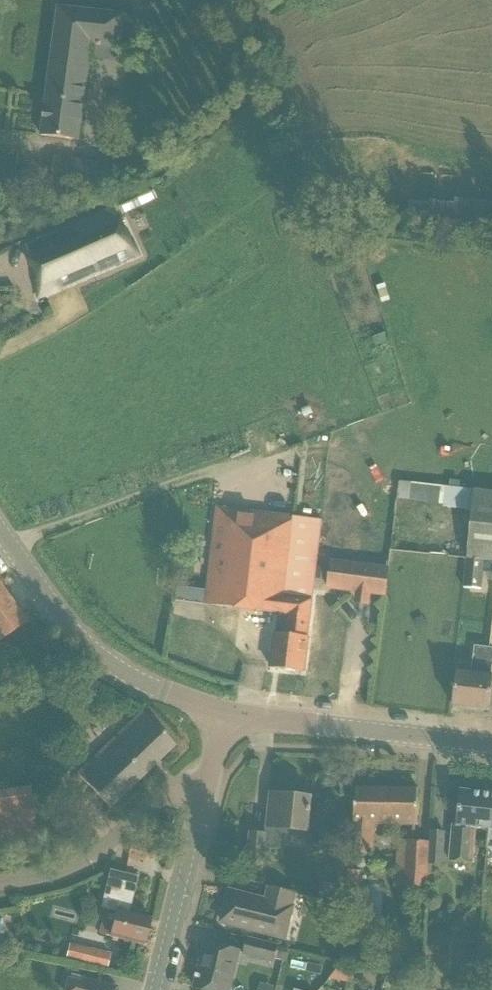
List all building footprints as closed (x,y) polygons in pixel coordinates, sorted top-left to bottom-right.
[(80,140),(90,72),(93,44),(119,47),(123,17),(58,8),(40,135),(80,140)] [(95,220),(25,250),(37,279),(33,281),(38,302),(60,293),(58,288),(56,283),(95,266),(97,271),(132,256),(113,212),(95,220)] [(428,503),(458,504),(459,487),(429,486),(428,503)] [(483,560),(491,561),(491,493),(474,491),(465,558),(483,560)] [(217,508),(208,585),(206,605),(278,614),(271,669),(303,673),(303,670),(318,672),(320,656),(305,654),(321,521),(217,508)] [(483,560),(465,558),(462,588),(480,590),(483,560)] [(388,568),(331,561),(328,589),(384,596),(388,568)] [(9,634),(26,623),(0,586),(0,641),(9,634)] [(453,707),(488,711),(491,682),(491,676),(491,666),(491,619),(489,647),(473,645),(470,673),(457,671),(453,707)] [(174,746),(141,713),(77,775),(110,808),(174,746)] [(38,848),(29,787),(0,792),(0,854),(38,848)] [(387,788),(356,788),(348,853),(372,855),(376,825),(386,825),(387,788)] [(387,788),(386,825),(417,825),(418,789),(387,788)] [(461,790),(459,810),(457,826),(452,826),(449,862),(471,864),(475,829),(486,830),(488,809),(482,809),(484,793),(461,790)] [(484,793),(482,809),(488,809),(486,830),(488,830),(486,848),(491,849),(491,794),(484,793)] [(247,860),(262,861),(264,849),(278,850),(280,831),(308,834),(311,808),(310,808),(311,798),(281,795),(280,802),(269,801),(266,835),(250,834),(247,860)] [(431,832),(429,865),(442,866),(444,833),(431,832)] [(429,842),(397,840),(394,886),(426,888),(429,842)] [(348,864),(325,862),(323,895),(345,897),(348,864)] [(143,945),(149,919),(128,913),(137,878),(109,871),(101,908),(105,909),(99,935),(143,945)] [(222,922),(241,927),(284,938),(292,908),(289,907),(293,893),(270,887),(266,901),(229,892),(222,922)] [(277,948),(248,940),(244,955),(273,963),(274,959),(286,962),(289,949),(277,946),(277,948)] [(201,989),(229,989),(238,951),(209,944),(203,967),(199,966),(194,988),(201,989)] [(85,949),(82,963),(105,968),(109,955),(85,949)] [(338,969),(329,979),(348,983),(351,971),(338,969)] [(116,988),(82,980),(82,982),(66,978),(63,989),(116,989),(116,988)]
